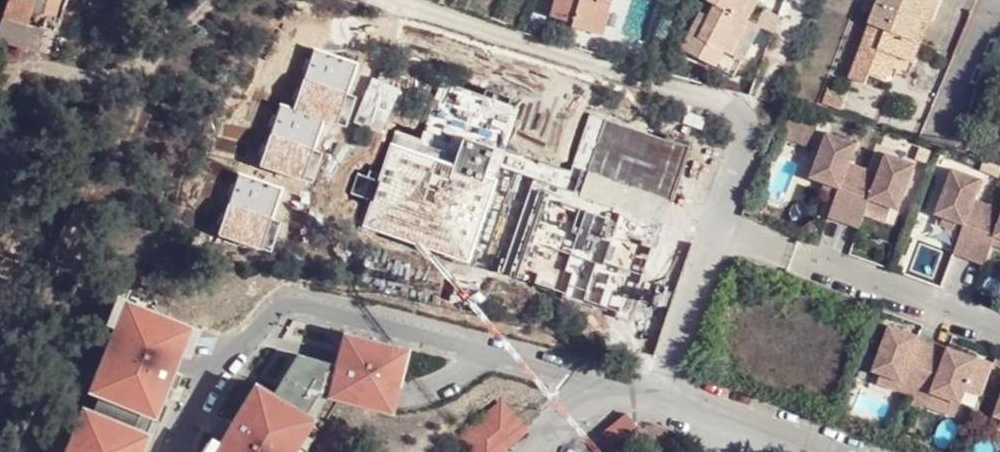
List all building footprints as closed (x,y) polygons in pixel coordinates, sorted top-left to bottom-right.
[(0,12),(0,39),(36,50),(45,19),(60,24),(68,0),(4,0),(0,12)] [(556,6),(574,13),(570,22),(603,33),(612,0),(558,0),(556,6)] [(709,0),(714,5),(739,18),(749,0),(709,0)] [(739,18),(747,24),(762,0),(749,0),(739,18)] [(869,23),(913,39),(921,18),(928,0),(878,0),(869,23)] [(921,18),(931,24),(940,0),(928,0),(921,18)] [(728,53),(747,24),(739,18),(714,5),(701,27),(696,22),(680,49),(710,66),(722,46),(728,53)] [(913,39),(869,23),(849,79),(870,87),(874,76),(884,79),(893,54),(915,64),(922,42),(913,39)] [(832,73),(849,77),(860,34),(844,29),(832,73)] [(857,90),(836,82),(830,95),(852,105),(857,90)] [(852,138),(824,127),(807,171),(814,174),(835,182),(824,211),(840,217),(860,163),(845,157),(852,138)] [(875,168),(860,163),(840,217),(856,224),(864,203),(867,194),(888,202),(894,204),(911,159),(882,149),(875,168)] [(976,174),(947,164),(931,209),(937,211),(959,218),(949,248),(965,254),(984,199),(969,194),(976,174)] [(835,182),(814,174),(810,183),(831,191),(835,182)] [(888,202),(867,194),(864,203),(885,210),(888,202)] [(984,199),(965,254),(980,259),(988,239),(991,230),(999,233),(999,201),(999,204),(984,199)] [(937,211),(934,220),(956,227),(959,218),(937,211)] [(991,230),(988,239),(999,243),(999,233),(991,230)] [(206,320),(139,296),(103,386),(172,412),(206,320)] [(927,336),(883,320),(867,364),(894,375),(891,384),(907,390),(927,336)] [(422,344),(350,327),(344,351),(333,394),(407,409),(422,344)] [(971,353),(927,336),(907,390),(923,396),(926,387),(947,394),(954,397),(971,353)] [(894,375),(873,367),(871,376),(891,384),(894,375)] [(265,375),(221,451),(306,451),(329,413),(265,375)] [(990,410),(999,414),(999,384),(990,410)] [(947,394),(926,387),(923,396),(943,404),(947,394)] [(529,430),(500,397),(455,436),(468,451),(503,451),(529,430)] [(94,401),(75,451),(155,451),(164,429),(94,401)] [(615,448),(638,429),(626,414),(603,433),(615,448)]
